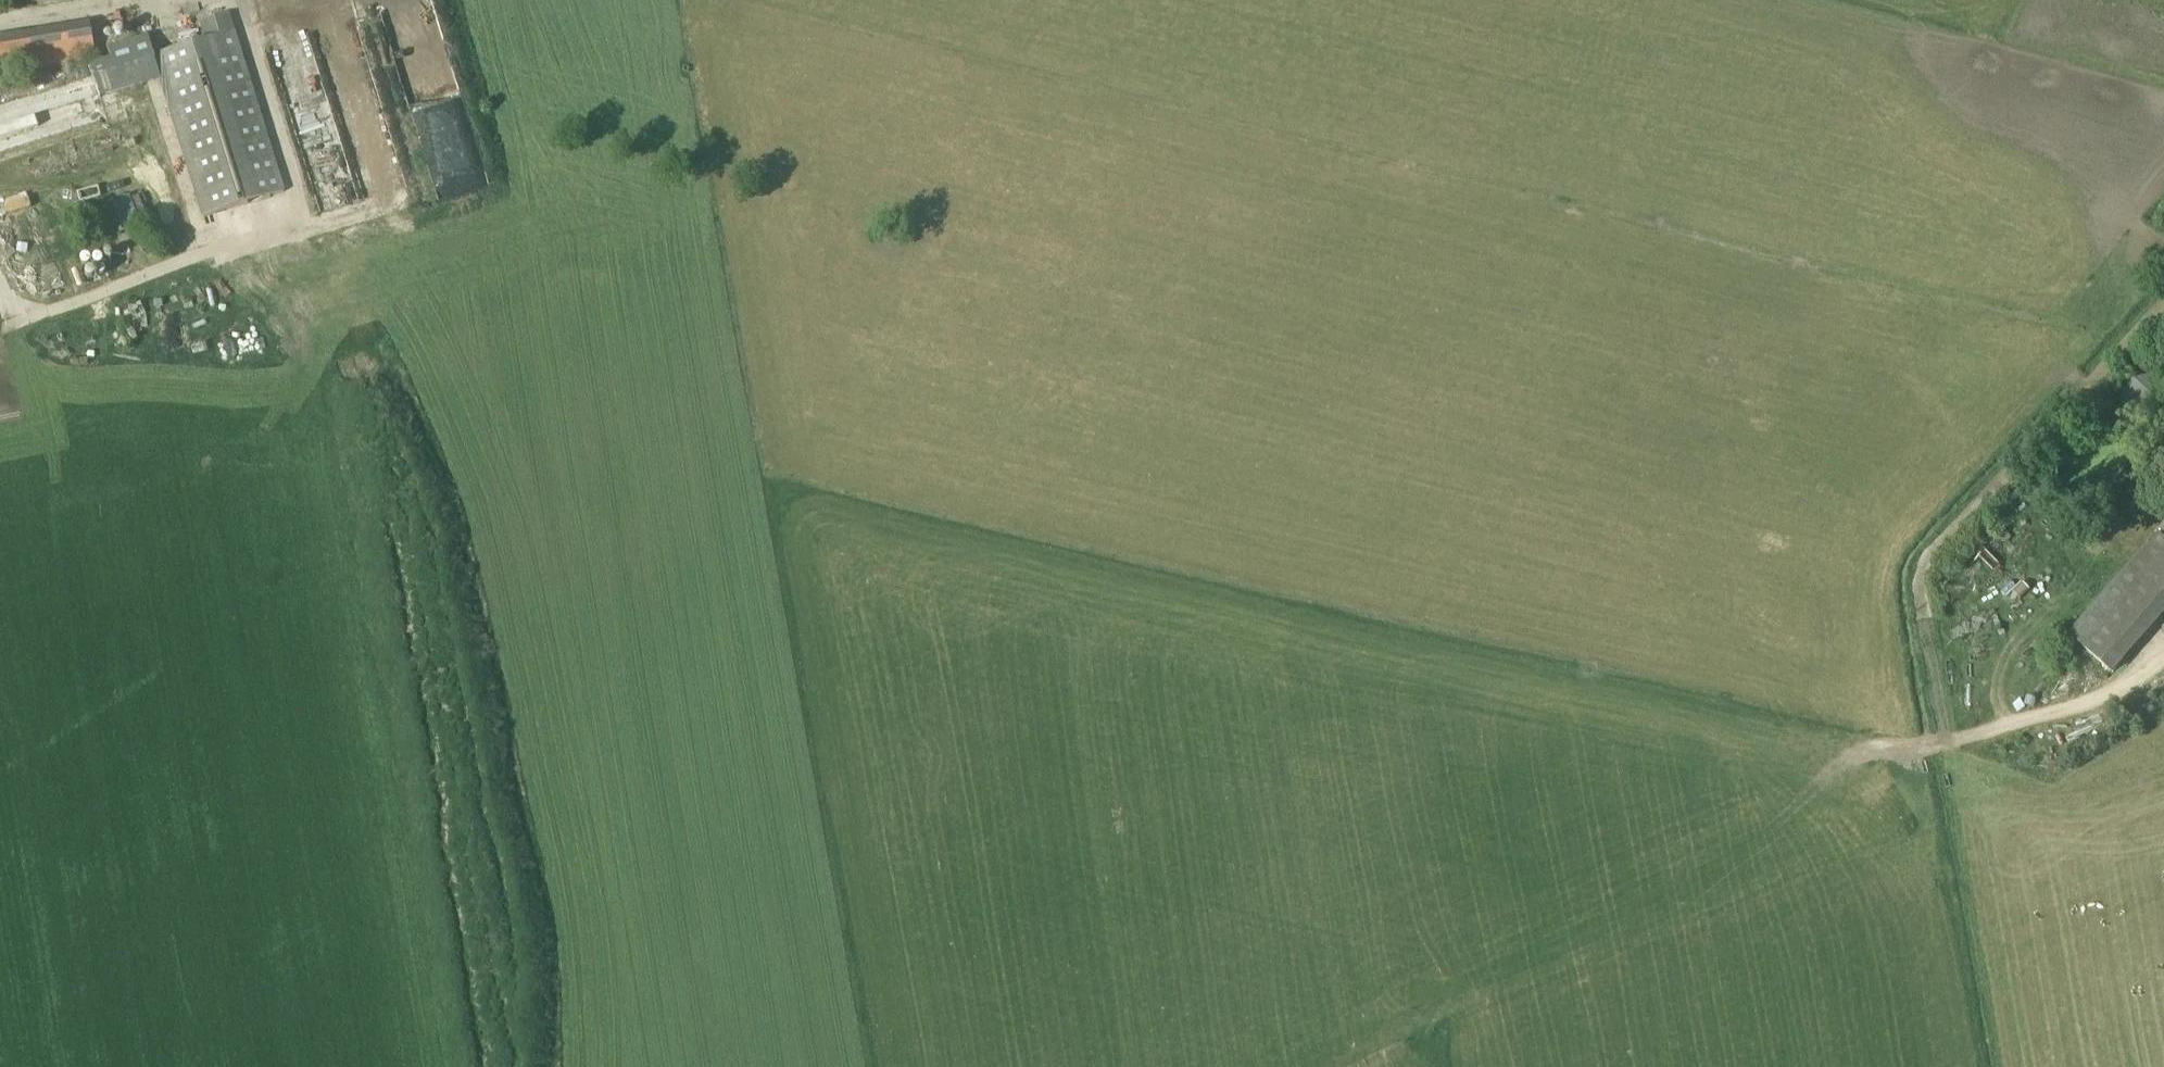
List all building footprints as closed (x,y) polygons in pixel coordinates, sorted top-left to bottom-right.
[(148,36),(107,48),(111,59),(90,65),(93,75),(0,105),(0,161),(110,126),(100,96),(160,78),(203,217),(284,191),(234,30),(229,12),(199,21),(205,40),(172,50),(154,55),(148,36)] [(0,42),(0,70),(94,61),(91,33),(0,42)] [(482,188),(474,163),(433,176),(441,201),(482,188)] [(81,201),(102,196),(100,186),(79,191),(81,201)] [(134,192),(111,199),(120,230),(144,223),(134,192)] [(6,212),(30,207),(28,196),(4,202),(6,212)]
